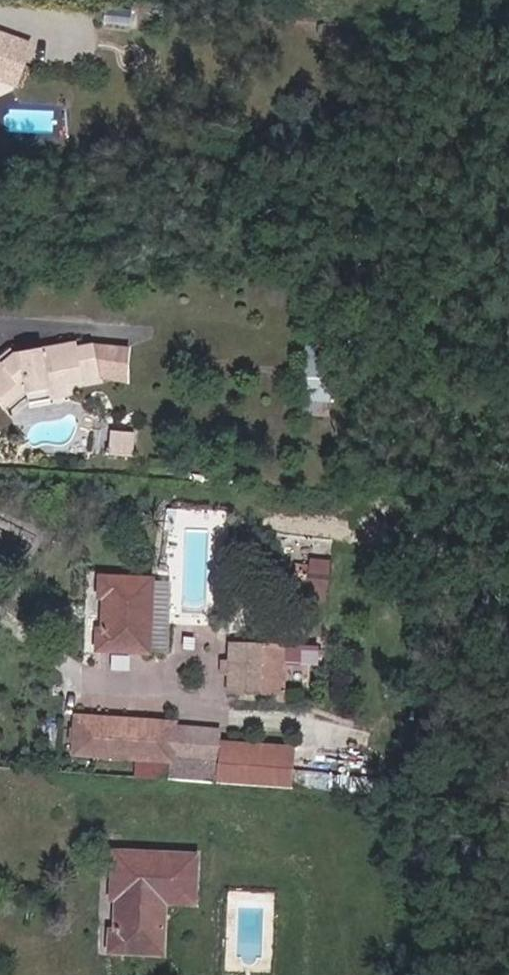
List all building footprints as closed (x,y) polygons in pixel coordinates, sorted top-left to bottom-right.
[(20,63),(25,40),(3,35),(0,67),(0,73),(27,80),(32,67),(20,63)] [(20,63),(32,67),(39,42),(25,40),(20,63)] [(130,347),(94,344),(78,348),(77,342),(43,351),(11,353),(0,361),(0,406),(4,411),(25,396),(28,403),(69,396),(68,386),(98,379),(129,385),(130,347)] [(330,361),(303,360),(299,414),(327,416),(330,361)] [(107,457),(135,459),(136,434),(109,432),(107,457)] [(329,596),(329,557),(310,557),(310,596),(329,596)] [(92,649),(140,653),(146,579),(99,576),(97,605),(104,607),(103,629),(93,629),(92,649)] [(140,653),(156,653),(161,582),(146,579),(140,653)] [(229,691),(284,693),(285,650),(232,646),(229,691)] [(174,724),(78,717),(75,752),(137,756),(172,759),(174,728),(174,724)] [(135,777),(170,779),(217,783),(220,742),(221,732),(174,728),(172,759),(137,756),(135,777)] [(220,742),(217,783),(291,788),(294,748),(220,742)] [(109,947),(164,950),(166,902),(167,877),(196,879),(198,853),(117,849),(114,895),(123,896),(120,924),(111,924),(109,947)] [(166,902),(194,904),(196,879),(167,877),(166,902)]
